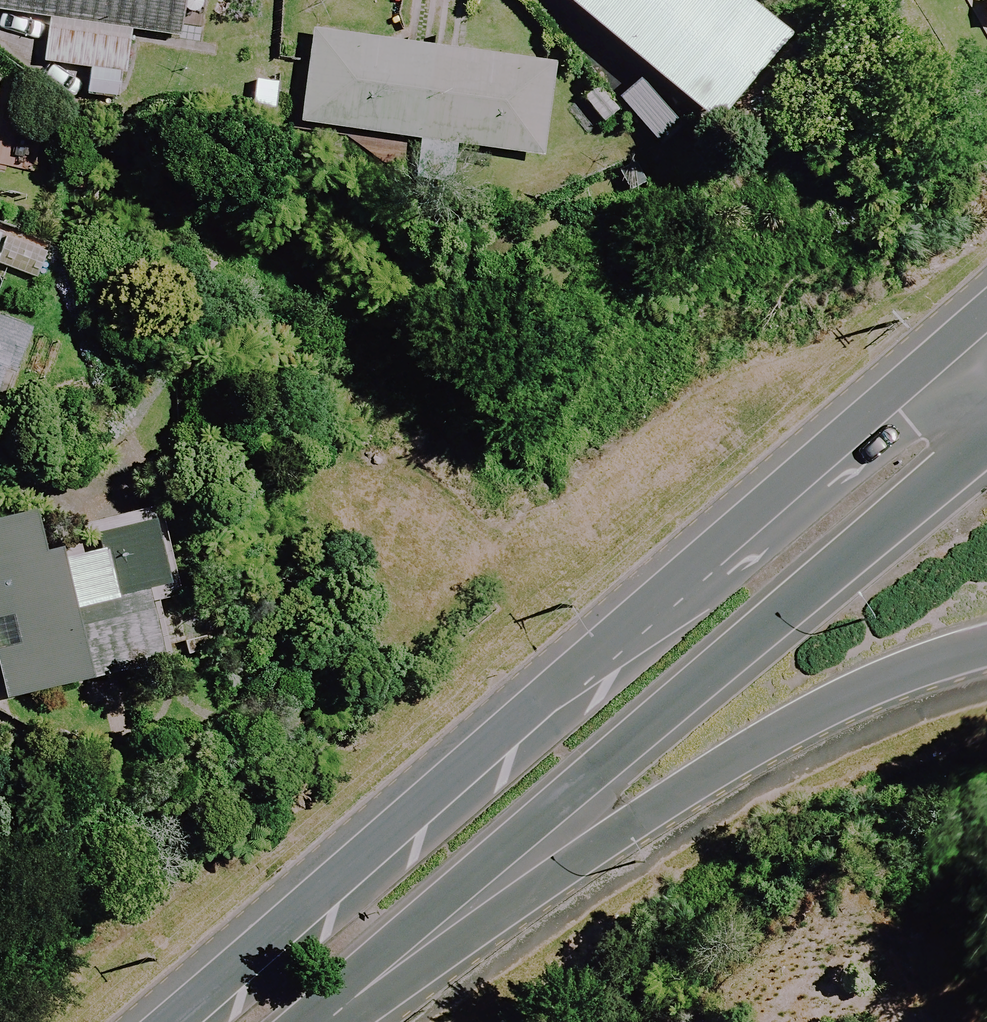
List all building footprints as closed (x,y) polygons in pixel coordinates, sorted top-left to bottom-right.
[(185,31),(202,34),(207,0),(0,0),(0,15),(50,22),(44,64),(91,71),(89,86),(123,91),(131,32),(184,40),(185,31)] [(747,0),(563,0),(559,6),(709,130),(788,34),(747,0)] [(554,67),(315,35),(302,131),(541,163),(554,67)] [(40,286),(53,253),(0,232),(0,270),(40,286)] [(0,321),(0,392),(24,331),(0,321)] [(36,515),(0,523),(0,669),(7,699),(141,671),(125,596),(168,586),(154,521),(42,544),(36,515)]
